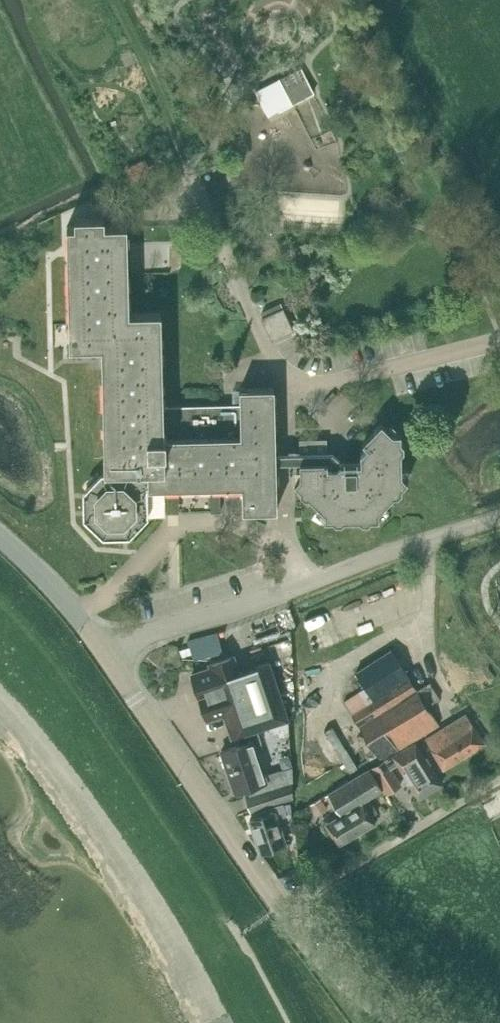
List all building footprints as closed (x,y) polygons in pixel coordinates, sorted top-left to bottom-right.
[(284,88),(292,103),(314,92),(306,77),(284,88)] [(402,487),(408,479),(401,473),(401,454),(404,450),(404,445),(401,442),(400,433),(392,433),(380,424),(362,443),(367,448),(361,456),(361,465),(341,465),(337,470),(327,470),(327,440),(299,441),(299,453),(276,454),(275,388),(241,389),(241,404),(164,406),(162,312),(130,313),(128,225),(105,225),(104,217),(75,217),(76,226),(67,225),(70,346),(102,345),(104,473),(86,492),(87,515),(87,517),(104,532),(104,533),(128,532),(129,532),(145,515),(145,514),(144,486),(242,485),(243,510),(277,509),(276,462),(300,461),(300,477),(294,483),(299,489),(300,494),(304,499),(310,499),(325,513),(325,519),(334,519),(338,523),(343,522),(346,519),(359,519),(362,522),(370,522),(372,518),(379,518),(380,510),(395,494),(399,494),(402,490),(402,487)] [(262,317),(272,339),(294,330),(283,307),(262,317)] [(381,759),(392,752),(400,747),(415,738),(439,723),(427,704),(440,696),(430,680),(417,688),(392,649),(356,671),(366,687),(344,701),(381,759)] [(238,734),(241,743),(222,750),(235,790),(247,786),(265,780),(264,775),(252,740),(260,738),(257,728),(288,718),(269,661),(238,671),(233,655),(210,663),(212,667),(192,674),(206,718),(223,712),(232,736),(238,734)] [(466,713),(432,733),(425,737),(444,768),(486,743),(473,723),(466,713)] [(442,783),(436,773),(424,755),(415,738),(400,747),(392,752),(402,769),(419,797),(442,783)] [(388,794),(401,786),(386,759),(372,768),(388,794)] [(265,780),(247,786),(251,794),(287,782),(283,768),(264,775),(265,780)] [(328,792),(341,814),(326,823),(339,844),(376,822),(363,803),(383,791),(369,768),(328,792)] [(250,813),(293,798),(290,782),(287,782),(251,794),(246,796),(250,813)] [(323,797),(310,804),(316,816),(329,809),(323,797)] [(261,809),(262,814),(250,818),(261,852),(281,845),(273,818),(283,815),(279,803),(261,809)]
